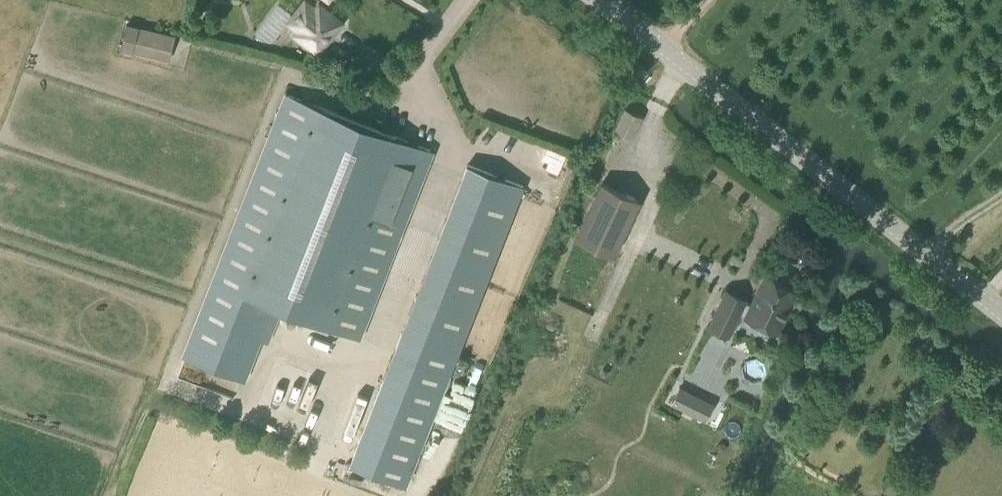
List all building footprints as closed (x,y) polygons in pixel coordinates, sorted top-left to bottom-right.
[(346,21),(320,0),(319,0),(315,5),(310,0),(302,0),(285,22),(295,30),(292,34),(319,56),(346,21)] [(125,22),(122,50),(173,57),(177,29),(125,22)] [(291,92),(219,279),(188,357),(247,380),(263,338),(270,341),(284,305),(360,335),(433,147),(291,92)] [(628,106),(617,127),(634,136),(645,114),(628,106)] [(470,162),(353,461),(409,483),(526,183),(470,162)] [(615,252),(640,198),(604,181),(579,235),(615,252)] [(778,330),(798,288),(767,273),(752,303),(745,300),(746,297),(728,288),(711,324),(729,333),(740,310),(747,314),(746,315),(778,330)] [(177,372),(169,388),(225,413),(232,396),(177,372)] [(681,386),(672,404),(685,411),(694,393),(681,386)]
